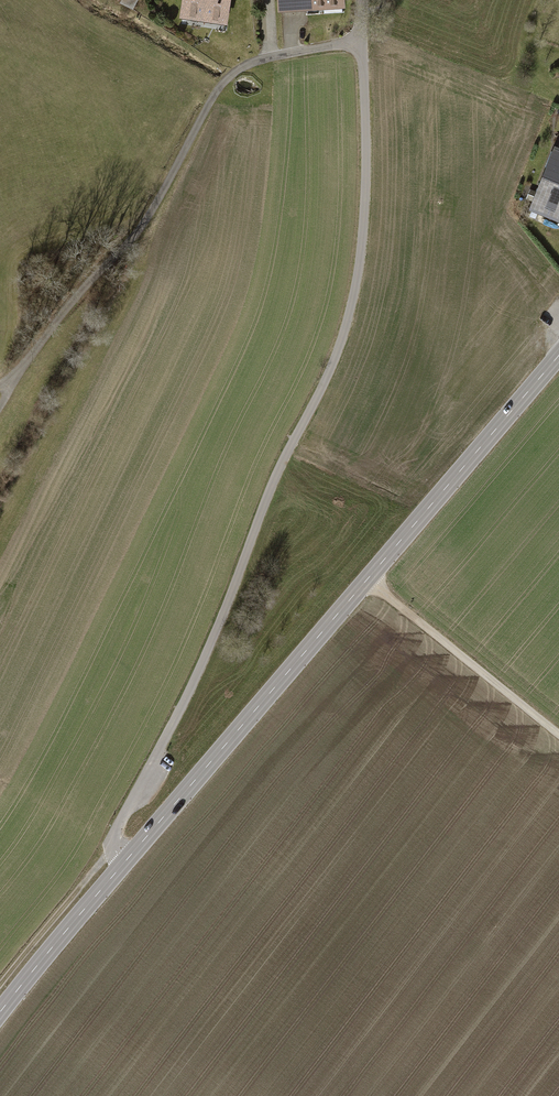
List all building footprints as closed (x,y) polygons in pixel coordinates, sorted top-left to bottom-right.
[(232,0),(182,0),(180,20),(228,26),(232,0)] [(346,0),(278,0),(279,15),(346,11),(346,0)] [(557,147),(531,210),(558,222),(558,147),(557,147)]
